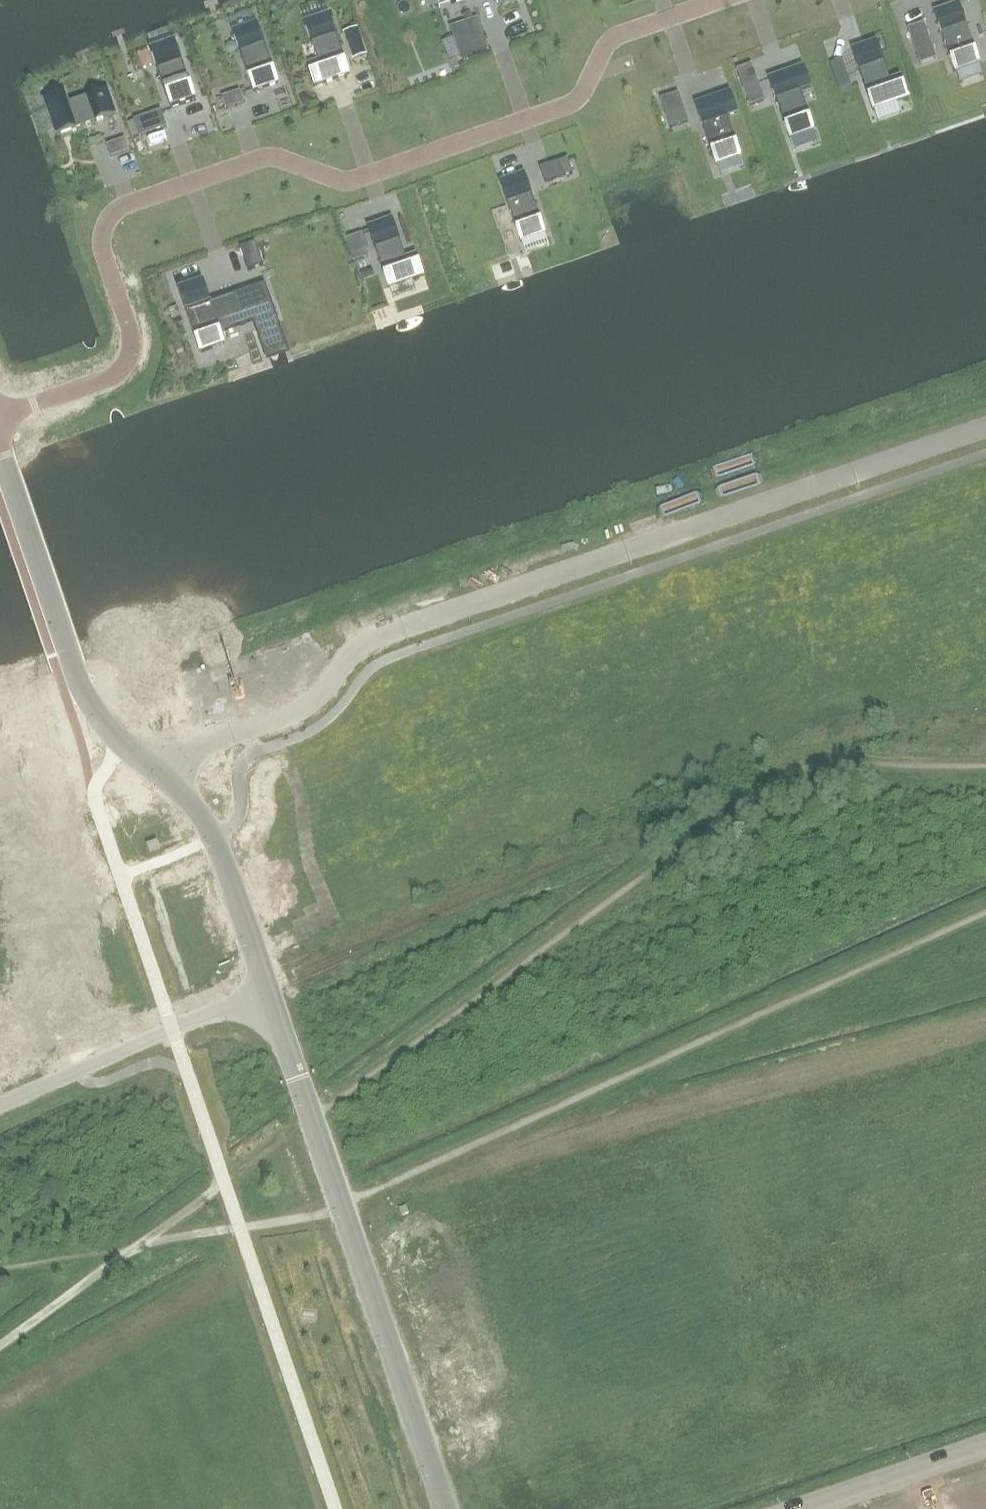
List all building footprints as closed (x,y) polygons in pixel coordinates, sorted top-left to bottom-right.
[(980,63),(959,3),(934,11),(955,72),(956,71),(979,64),(980,63)] [(315,86),(350,74),(329,14),(304,22),(318,61),(307,65),(315,86)] [(278,83),(257,23),(233,31),(254,91),(278,83)] [(924,23),(908,29),(916,52),(932,46),(924,23)] [(488,47),(483,33),(455,43),(460,57),(488,47)] [(174,39),(148,48),(169,111),(195,102),(174,39)] [(350,45),(355,58),(367,54),(362,41),(350,45)] [(876,41),(851,49),(872,109),(906,97),(899,76),(889,79),(876,41)] [(803,66),(768,79),(789,138),(814,130),(800,91),(810,87),(803,66)] [(836,85),(838,90),(851,86),(850,80),(836,85)] [(758,83),(743,88),(749,107),(764,101),(758,83)] [(55,135),(116,114),(107,89),(68,102),(64,92),(43,99),(47,111),(55,134),(55,135)] [(238,92),(221,98),(225,111),(243,105),(238,92)] [(731,92),(695,105),(716,165),(741,157),(728,117),(738,113),(731,92)] [(684,109),(666,115),(670,128),(688,122),(684,109)] [(161,111),(134,120),(139,137),(166,128),(161,111)] [(139,137),(134,120),(128,122),(133,138),(139,137)] [(129,152),(125,140),(107,146),(111,159),(129,152)] [(540,168),(545,182),(573,173),(568,159),(540,168)] [(500,182),(521,242),(546,233),(525,173),(500,182)] [(392,218),(367,227),(388,287),(424,275),(417,254),(406,258),(392,218)] [(556,242),(552,231),(524,242),(528,252),(556,242)] [(361,238),(347,243),(355,264),(369,260),(361,238)] [(255,241),(240,247),(247,270),(263,265),(255,241)] [(265,283),(211,302),(204,283),(179,291),(200,352),(225,343),(222,335),(218,323),(273,304),(265,283)]
